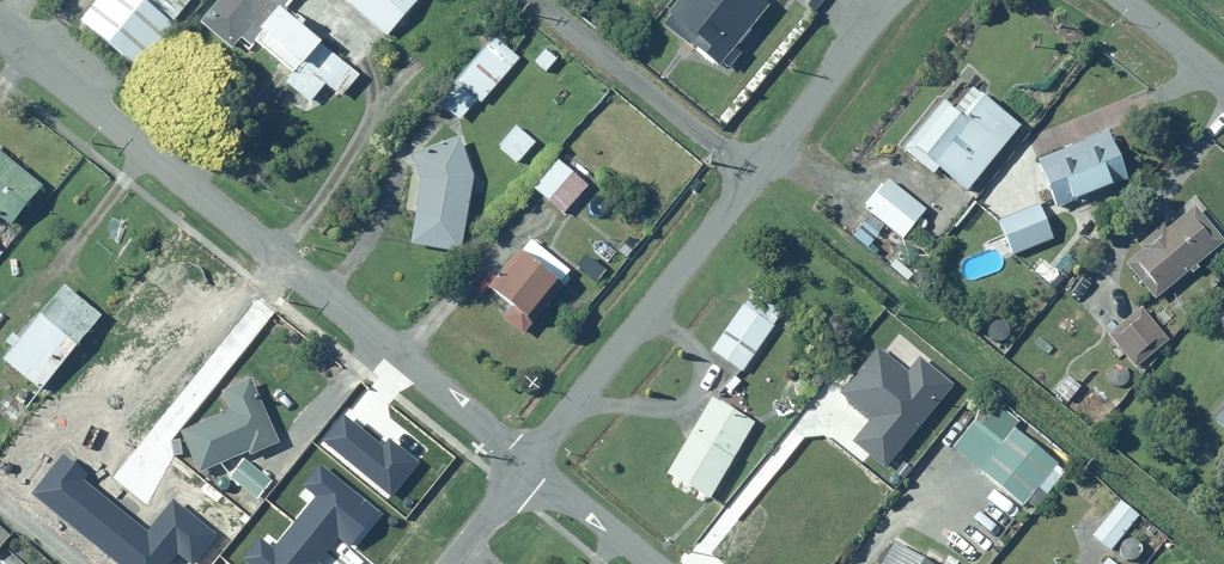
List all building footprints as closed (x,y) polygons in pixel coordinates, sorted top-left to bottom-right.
[(75,21),(141,72),(176,27),(142,0),(92,0),(75,21)] [(318,44),(298,26),(302,22),(292,14),(289,17),(282,11),(291,0),(217,0),(198,23),(231,50),(238,42),(251,53),(257,46),(292,75),(284,85),(322,117),(357,75),(318,44)] [(385,37),(417,0),(342,0),(385,37)] [(770,14),(766,12),(776,0),(686,0),(668,22),(670,23),(663,33),(721,77),(723,73),(729,77),(741,61),(736,57),(770,14)] [(517,57),(489,35),(435,104),(457,122),(474,101),(479,105),(517,57)] [(928,172),(933,166),(963,190),(1014,124),(965,85),(948,107),(936,98),(897,147),(928,172)] [(513,126),(496,148),(517,164),(534,142),(513,126)] [(1125,178),(1105,132),(1034,163),(1054,209),(1125,178)] [(454,139),(408,156),(418,177),(407,242),(460,250),(472,175),(454,139)] [(6,225),(40,186),(0,154),(0,221),(6,225)] [(553,159),(528,189),(560,216),(585,186),(553,159)] [(884,177),(859,207),(899,239),(923,209),(884,177)] [(1118,259),(1152,299),(1222,240),(1202,216),(1208,211),(1194,194),(1118,259)] [(1038,205),(996,218),(1007,255),(1050,242),(1038,205)] [(481,283),(519,314),(549,278),(556,284),(567,272),(521,235),(481,283)] [(0,356),(0,360),(37,390),(99,314),(60,282),(0,356)] [(750,290),(706,350),(738,373),(782,312),(750,290)] [(1140,308),(1106,336),(1133,368),(1167,340),(1140,308)] [(1213,316),(1223,337),(1223,310),(1213,316)] [(180,430),(199,473),(249,451),(250,454),(279,441),(251,377),(220,390),(229,409),(180,430)] [(705,497),(751,422),(709,397),(663,472),(705,497)] [(988,400),(948,446),(1019,506),(1034,489),(1043,497),(1063,474),(1010,430),(1016,424),(988,400)] [(1212,422),(1223,433),(1223,408),(1212,422)] [(343,413),(321,440),(392,497),(420,462),(390,438),(383,445),(343,413)] [(171,440),(173,455),(183,454),(181,438),(171,440)] [(30,493),(117,563),(170,563),(179,553),(192,563),(193,563),(217,535),(173,499),(148,530),(85,479),(89,474),(63,452),(30,493)] [(244,457),(229,476),(257,499),(272,480),(244,457)] [(241,559),(247,563),(321,563),(319,562),(339,538),(351,548),(380,512),(321,464),(303,485),(316,496),(295,522),(274,548),(259,536),(241,559)] [(1109,552),(1134,514),(1112,499),(1087,537),(1109,552)] [(888,543),(875,563),(924,563),(888,543)]
